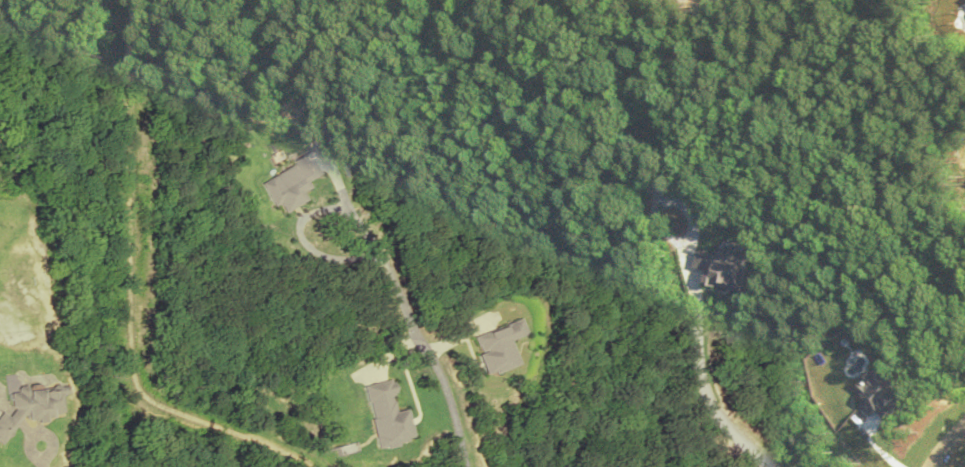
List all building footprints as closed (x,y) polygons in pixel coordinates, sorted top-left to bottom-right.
[(16,416),(23,420),(58,418),(57,397),(63,388),(37,390),(31,385),(12,386),(5,397),(6,411),(4,414),(0,414),(0,440),(16,416)]
